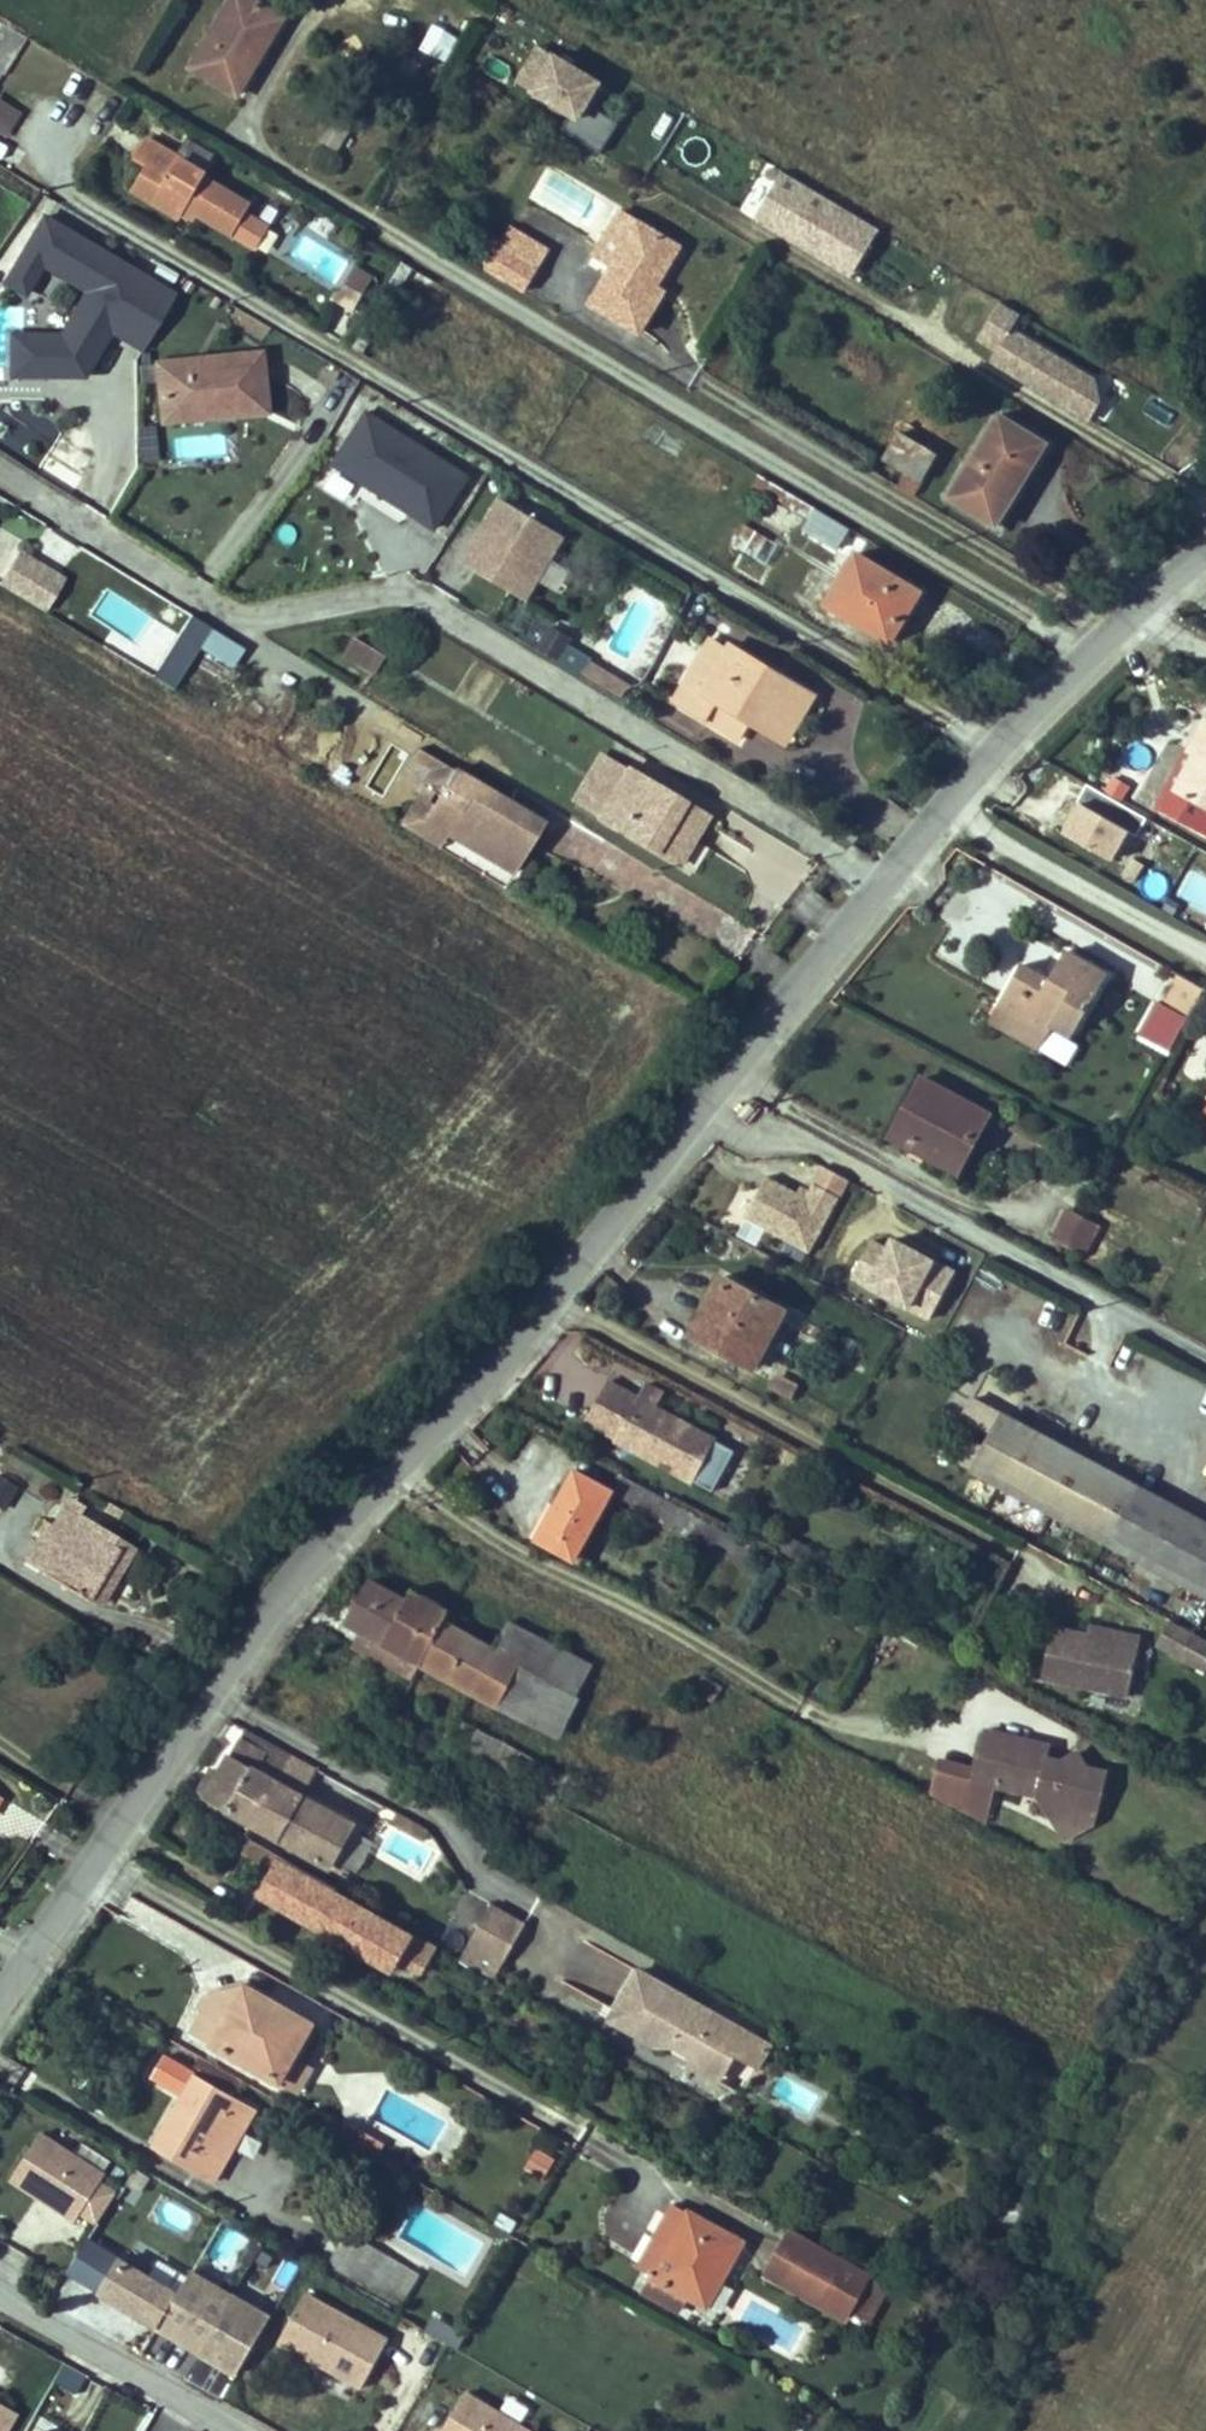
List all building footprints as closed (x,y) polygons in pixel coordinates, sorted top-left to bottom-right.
[(277,15),(252,0),(233,0),(193,68),(238,94),(258,62),(251,58),(277,15)] [(251,58),(258,62),(264,66),(290,22),(277,15),(251,58)] [(586,74),(540,47),(519,82),(557,105),(548,121),(586,144),(604,114),(584,101),(581,106),(571,100),(586,74)] [(4,138),(21,112),(0,99),(0,136),(4,138)] [(343,152),(356,131),(335,119),(323,140),(343,152)] [(177,155),(206,172),(216,155),(187,137),(177,155)] [(149,167),(135,191),(180,217),(185,207),(232,234),(244,213),(249,205),(205,179),(208,174),(206,172),(177,155),(149,139),(136,160),(149,167)] [(851,277),(880,229),(783,171),(754,219),(851,277)] [(656,287),(680,247),(620,212),(595,254),(615,265),(592,304),(640,332),(664,292),(656,287)] [(244,213),(232,234),(255,248),(267,226),(244,213)] [(7,332),(6,378),(87,379),(108,336),(143,353),(176,285),(35,216),(1,287),(26,299),(40,272),(78,291),(58,333),(7,332)] [(497,254),(487,271),(523,293),(548,251),(512,230),(502,246),(490,239),(485,247),(497,254)] [(497,254),(485,247),(476,263),(487,271),(497,254)] [(413,269),(402,262),(352,348),(362,355),(413,269)] [(306,308),(319,285),(286,266),(273,289),(306,308)] [(357,267),(336,299),(352,309),(373,277),(357,267)] [(1001,302),(979,339),(999,351),(1012,330),(1021,314),(1001,302)] [(993,361),(1089,420),(1100,401),(1094,380),(1012,330),(999,351),(993,361)] [(260,353),(157,364),(162,411),(217,405),(218,416),(266,410),(260,353)] [(217,405),(162,411),(163,422),(218,416),(217,405)] [(468,475),(366,411),(334,463),(435,527),(468,475)] [(949,497),(997,527),(1048,443),(1000,414),(949,497)] [(136,426),(137,462),(156,462),(156,426),(136,426)] [(937,456),(899,434),(885,458),(907,471),(922,480),(937,456)] [(907,471),(897,487),(912,496),(922,480),(907,471)] [(504,500),(465,564),(528,601),(566,537),(504,500)] [(761,523),(788,538),(801,515),(773,500),(761,523)] [(851,528),(817,508),(806,525),(840,545),(851,528)] [(730,543),(756,559),(768,538),(742,523),(730,543)] [(923,589),(858,551),(825,607),(889,646),(923,589)] [(19,553),(0,585),(43,611),(62,579),(19,553)] [(747,557),(740,569),(759,580),(766,568),(747,557)] [(229,670),(243,649),(209,628),(196,648),(229,670)] [(342,654),(374,673),(384,656),(352,636),(342,654)] [(727,647),(712,639),(693,671),(707,680),(727,647)] [(693,671),(673,704),(706,724),(717,705),(748,723),(780,743),(811,690),(731,641),(727,647),(707,680),(693,671)] [(590,660),(582,673),(623,697),(631,684),(590,660)] [(788,747),(819,695),(811,690),(780,743),(788,747)] [(717,705),(706,724),(736,743),(748,723),(717,705)] [(1177,799),(1205,814),(1205,720),(1191,747),(1202,754),(1177,799)] [(1191,747),(1166,794),(1177,799),(1202,754),(1191,747)] [(542,824),(418,748),(413,756),(432,768),(422,786),(438,795),(424,818),(448,832),(513,871),(542,824)] [(627,771),(603,756),(575,802),(600,816),(627,771)] [(705,817),(627,771),(600,816),(678,863),(705,817)] [(1149,818),(1089,784),(1079,802),(1082,804),(1066,833),(1112,859),(1128,830),(1138,836),(1149,818)] [(438,795),(422,786),(399,825),(438,848),(448,832),(424,818),(438,795)] [(1177,799),(1166,794),(1158,810),(1183,824),(1192,807),(1177,799)] [(1192,807),(1183,824),(1205,836),(1205,814),(1192,807)] [(1143,864),(1131,857),(1122,874),(1133,881),(1143,864)] [(996,1007),(1048,1036),(1056,1021),(1075,1031),(1108,973),(1068,951),(1051,982),(1020,965),(996,1007)] [(1164,1001),(1190,1015),(1204,989),(1178,974),(1164,1001)] [(1048,1036),(996,1007),(988,1023),(1040,1051),(1048,1036)] [(922,1078),(891,1136),(913,1148),(920,1135),(965,1159),(989,1114),(922,1078)] [(748,1103),(739,1114),(746,1119),(755,1109),(748,1103)] [(920,1135),(913,1148),(958,1172),(965,1159),(920,1135)] [(745,1218),(809,1253),(839,1197),(815,1184),(807,1198),(767,1177),(745,1218)] [(1069,1212),(1056,1236),(1084,1250),(1097,1226),(1069,1212)] [(924,1302),(949,1256),(925,1243),(918,1257),(903,1248),(910,1235),(887,1223),(880,1236),(864,1227),(846,1260),(863,1269),(871,1256),(892,1268),(885,1281),(924,1302)] [(925,1243),(910,1235),(903,1248),(918,1257),(925,1243)] [(863,1269),(885,1281),(892,1268),(871,1256),(863,1269)] [(723,1276),(692,1335),(755,1366),(785,1310),(723,1276)] [(764,1399),(784,1410),(796,1388),(776,1377),(764,1399)] [(613,1439),(694,1482),(713,1446),(718,1439),(658,1407),(664,1396),(645,1386),(636,1402),(610,1387),(591,1422),(615,1436),(613,1439)] [(975,1390),(961,1414),(995,1433),(986,1451),(966,1440),(955,1460),(974,1470),(978,1472),(1051,1512),(1071,1522),(1058,1545),(1090,1562),(1103,1537),(1169,1572),(1205,1592),(1205,1522),(1155,1495),(1014,1419),(1018,1413),(975,1390)] [(713,1446),(694,1482),(712,1493),(732,1456),(713,1446)] [(532,1536),(574,1559),(613,1491),(570,1468),(551,1501),(532,1536)] [(4,1511),(18,1488),(0,1477),(0,1509),(4,1511)] [(68,1496),(52,1522),(44,1536),(58,1544),(41,1572),(88,1601),(118,1551),(90,1534),(94,1528),(77,1518),(80,1514),(84,1506),(68,1496)] [(528,1534),(532,1536),(551,1501),(546,1499),(528,1534)] [(117,1519),(122,1511),(109,1503),(104,1511),(117,1519)] [(80,1514),(77,1518),(94,1528),(90,1534),(118,1551),(88,1601),(101,1609),(136,1549),(80,1514)] [(44,1536),(52,1522),(44,1517),(35,1532),(38,1534),(22,1561),(41,1572),(58,1544),(44,1536)] [(716,1543),(688,1528),(686,1533),(714,1547),(716,1543)] [(417,1662),(422,1665),(444,1622),(450,1609),(413,1588),(407,1601),(368,1579),(345,1622),(363,1632),(392,1648),(417,1662)] [(535,1634),(510,1621),(494,1649),(519,1663),(535,1634)] [(444,1622),(422,1665),(421,1668),(499,1708),(519,1663),(494,1649),(444,1622)] [(1172,1622),(1159,1645),(1204,1670),(1205,1667),(1205,1641),(1172,1622)] [(1092,1626),(1090,1635),(1115,1640),(1117,1632),(1092,1626)] [(1090,1635),(1053,1627),(1042,1677),(1129,1696),(1142,1637),(1117,1632),(1115,1640),(1090,1635)] [(392,1648),(363,1632),(354,1647),(409,1676),(417,1662),(392,1648)] [(535,1634),(519,1663),(542,1677),(559,1647),(535,1634)] [(592,1664),(559,1647),(542,1677),(519,1663),(499,1708),(557,1737),(592,1664)] [(276,1781),(290,1754),(246,1729),(230,1720),(215,1747),(227,1754),(276,1781)] [(462,1722),(451,1745),(554,1803),(557,1796),(568,1803),(579,1781),(462,1722)] [(1051,1746),(986,1730),(977,1769),(939,1760),(930,1793),(987,1824),(996,1787),(1036,1796),(1053,1823),(1102,1792),(1086,1768),(1077,1753),(1064,1763),(1048,1759),(1051,1746)] [(218,1771),(203,1796),(230,1810),(280,1839),(304,1796),(276,1781),(227,1754),(218,1771)] [(276,1781),(304,1796),(319,1769),(290,1754),(276,1781)] [(481,1764),(465,1754),(459,1767),(474,1776),(481,1764)] [(196,1792),(203,1796),(218,1771),(210,1767),(196,1792)] [(1107,1773),(1086,1768),(1102,1792),(1107,1773)] [(1102,1792),(1053,1823),(1064,1840),(1094,1823),(1102,1792)] [(354,1824),(304,1796),(280,1839),(330,1867),(335,1859),(351,1830),(354,1824)] [(373,1842),(351,1830),(335,1859),(357,1871),(373,1842)] [(338,1890),(250,1840),(244,1850),(277,1868),(262,1895),(392,1969),(399,1958),(423,1972),(437,1947),(385,1916),(382,1921),(335,1894),(338,1890)] [(118,1925),(183,1948),(192,1923),(127,1900),(118,1925)] [(525,1925),(493,1906),(471,1945),(503,1963),(525,1925)] [(638,1970),(615,2012),(658,2036),(676,2036),(695,2047),(704,2062),(726,2074),(736,2056),(757,2068),(770,2045),(638,1970)] [(206,2010),(194,2032),(279,2083),(294,2057),(313,2024),(246,1986),(216,1993),(215,1996),(208,1994),(204,1996),(201,2004),(206,2010)] [(615,2012),(611,2019),(653,2044),(672,2044),(691,2055),(700,2070),(743,2094),(757,2068),(736,2056),(726,2074),(704,2062),(695,2047),(676,2036),(658,2036),(615,2012)] [(157,2150),(217,2184),(259,2110),(165,2056),(153,2078),(187,2097),(157,2150)] [(313,2068),(294,2057),(279,2083),(298,2094),(313,2068)] [(856,2108),(847,2125),(861,2132),(869,2116),(856,2108)] [(372,2137),(351,2125),(343,2138),(364,2150),(372,2137)] [(40,2133),(12,2180),(77,2220),(82,2212),(98,2222),(117,2193),(101,2183),(106,2174),(40,2133)] [(384,2144),(372,2137),(364,2150),(376,2157),(384,2144)] [(555,2160),(538,2149),(528,2168),(543,2178),(555,2160)] [(742,2242),(673,2203),(637,2266),(654,2275),(645,2291),(679,2310),(688,2294),(707,2304),(720,2281),(742,2242)] [(871,2322),(891,2287),(790,2231),(766,2274),(846,2318),(850,2310),(871,2322)] [(98,2236),(92,2233),(68,2271),(83,2281),(92,2267),(82,2261),(98,2236)] [(332,2262),(404,2303),(421,2274),(349,2233),(332,2262)] [(180,2294),(119,2259),(100,2291),(237,2374),(270,2318),(192,2273),(180,2294)] [(736,2290),(720,2281),(707,2304),(723,2313),(736,2290)] [(389,2340),(305,2294),(280,2341),(363,2387),(389,2340)] [(466,2392),(443,2430),(529,2430),(466,2392)] [(505,2392),(497,2405),(527,2424),(536,2411),(505,2392)] [(14,2412),(0,2404),(0,2430),(3,2430),(14,2412)]
